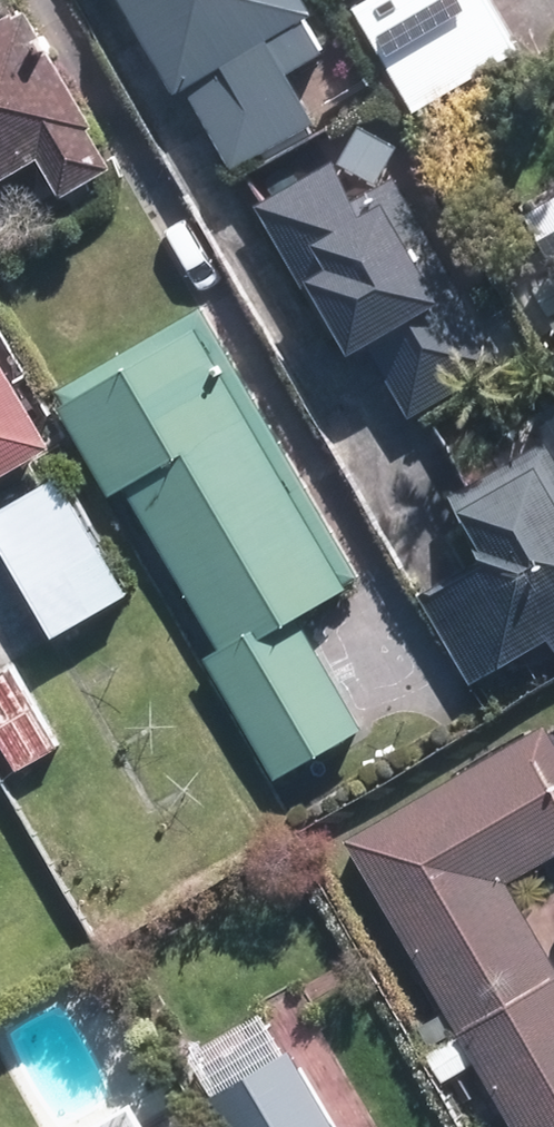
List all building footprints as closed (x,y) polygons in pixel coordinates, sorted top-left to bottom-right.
[(290,71),(328,50),(310,18),(315,15),(307,0),(122,0),(176,95),(188,89),(234,170),(320,122),(290,71)] [(492,0),(367,0),(359,4),(418,107),(520,48),(492,0)] [(92,128),(95,126),(24,5),(0,19),(0,181),(40,157),(63,198),(115,168),(92,128)] [(366,339),(412,418),(505,364),(396,176),(357,199),(334,159),(257,203),(303,282),(305,280),(346,351),(366,339)] [(207,655),(277,777),(365,726),(301,614),(350,585),(347,582),(361,574),(206,306),(60,389),(68,402),(61,406),(111,494),(127,484),(221,647),(207,655)] [(56,445),(0,348),(0,478),(56,445)] [(551,439),(452,497),(478,540),(474,541),(483,558),(424,593),(475,681),(552,637),(553,641),(553,444),(551,439)] [(61,472),(0,507),(0,543),(54,638),(130,593),(61,472)] [(15,663),(0,672),(0,732),(20,767),(61,745),(15,663)] [(553,974),(553,962),(508,880),(553,853),(553,733),(550,726),(352,837),(460,1028),(553,974)] [(460,1028),(515,1126),(553,1126),(553,974),(460,1028)] [(235,1126),(322,1126),(299,1087),(233,1125),(235,1126)] [(132,1118),(116,1126),(137,1126),(132,1118)]
